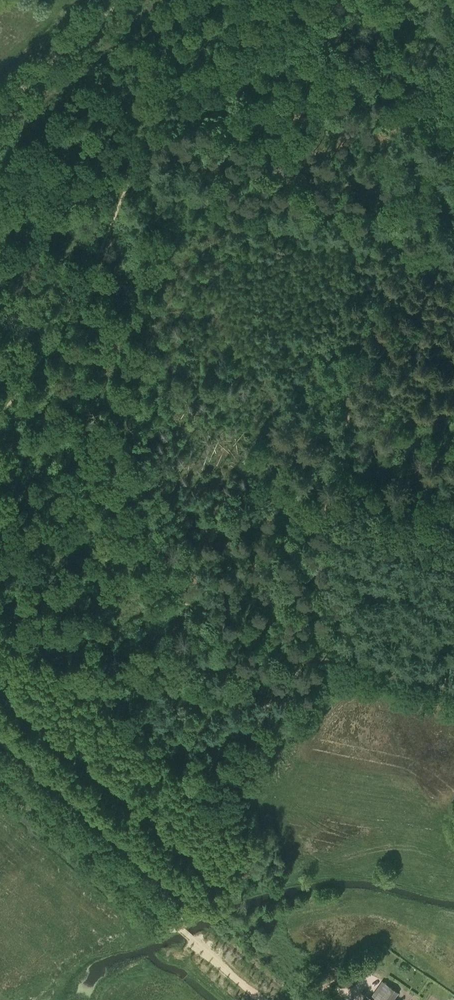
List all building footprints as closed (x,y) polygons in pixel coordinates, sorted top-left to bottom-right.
[(385,983),(373,999),(368,996),(365,999),(394,999),(399,993),(385,983)]
